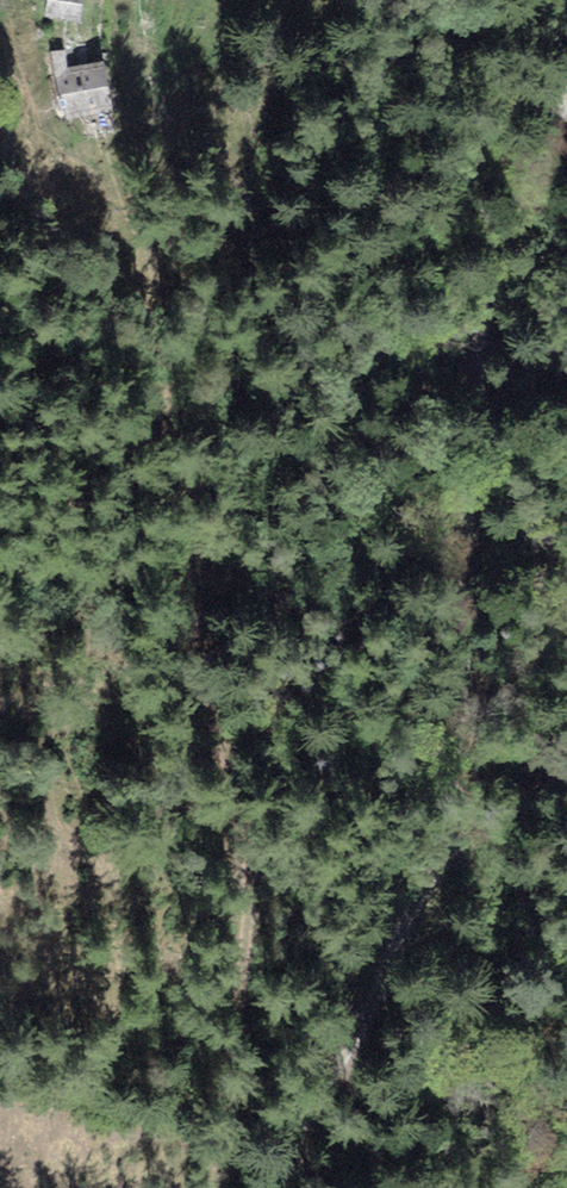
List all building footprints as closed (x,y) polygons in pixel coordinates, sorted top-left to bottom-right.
[(47,16),(84,23),(88,0),(50,0),(47,16)] [(111,68),(59,76),(68,135),(120,127),(111,68)]
